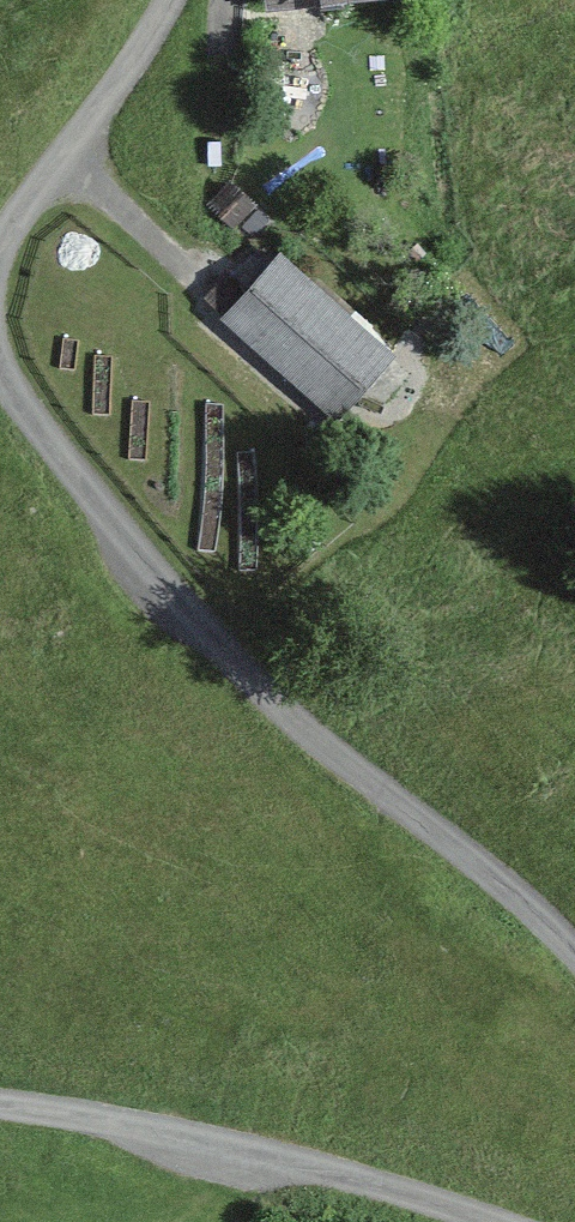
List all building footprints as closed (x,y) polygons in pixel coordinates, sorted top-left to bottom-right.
[(248,9),(351,0),(248,0),(248,9)] [(285,253),(223,320),(332,421),(395,353),(285,253)]
